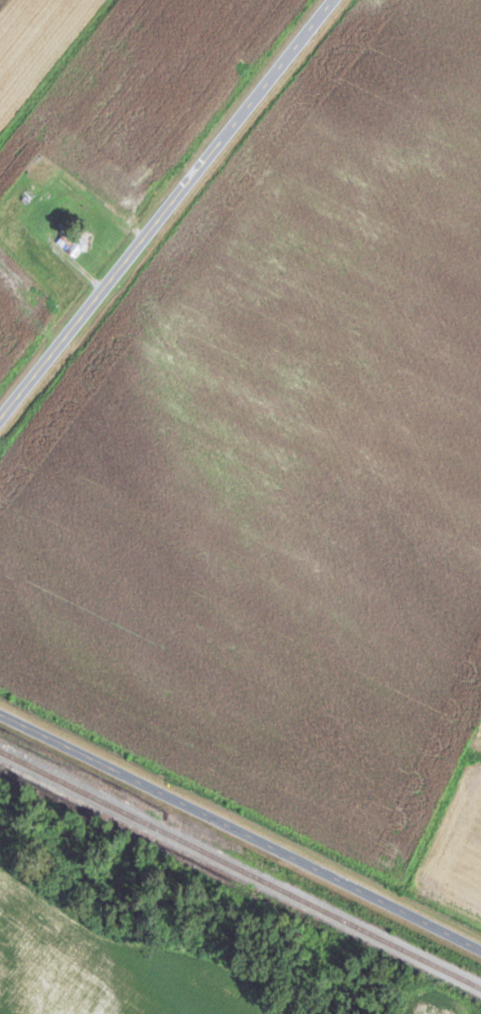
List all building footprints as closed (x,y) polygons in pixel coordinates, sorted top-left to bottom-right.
[(74,258),(87,245),(68,226),(55,238),(74,258)]
